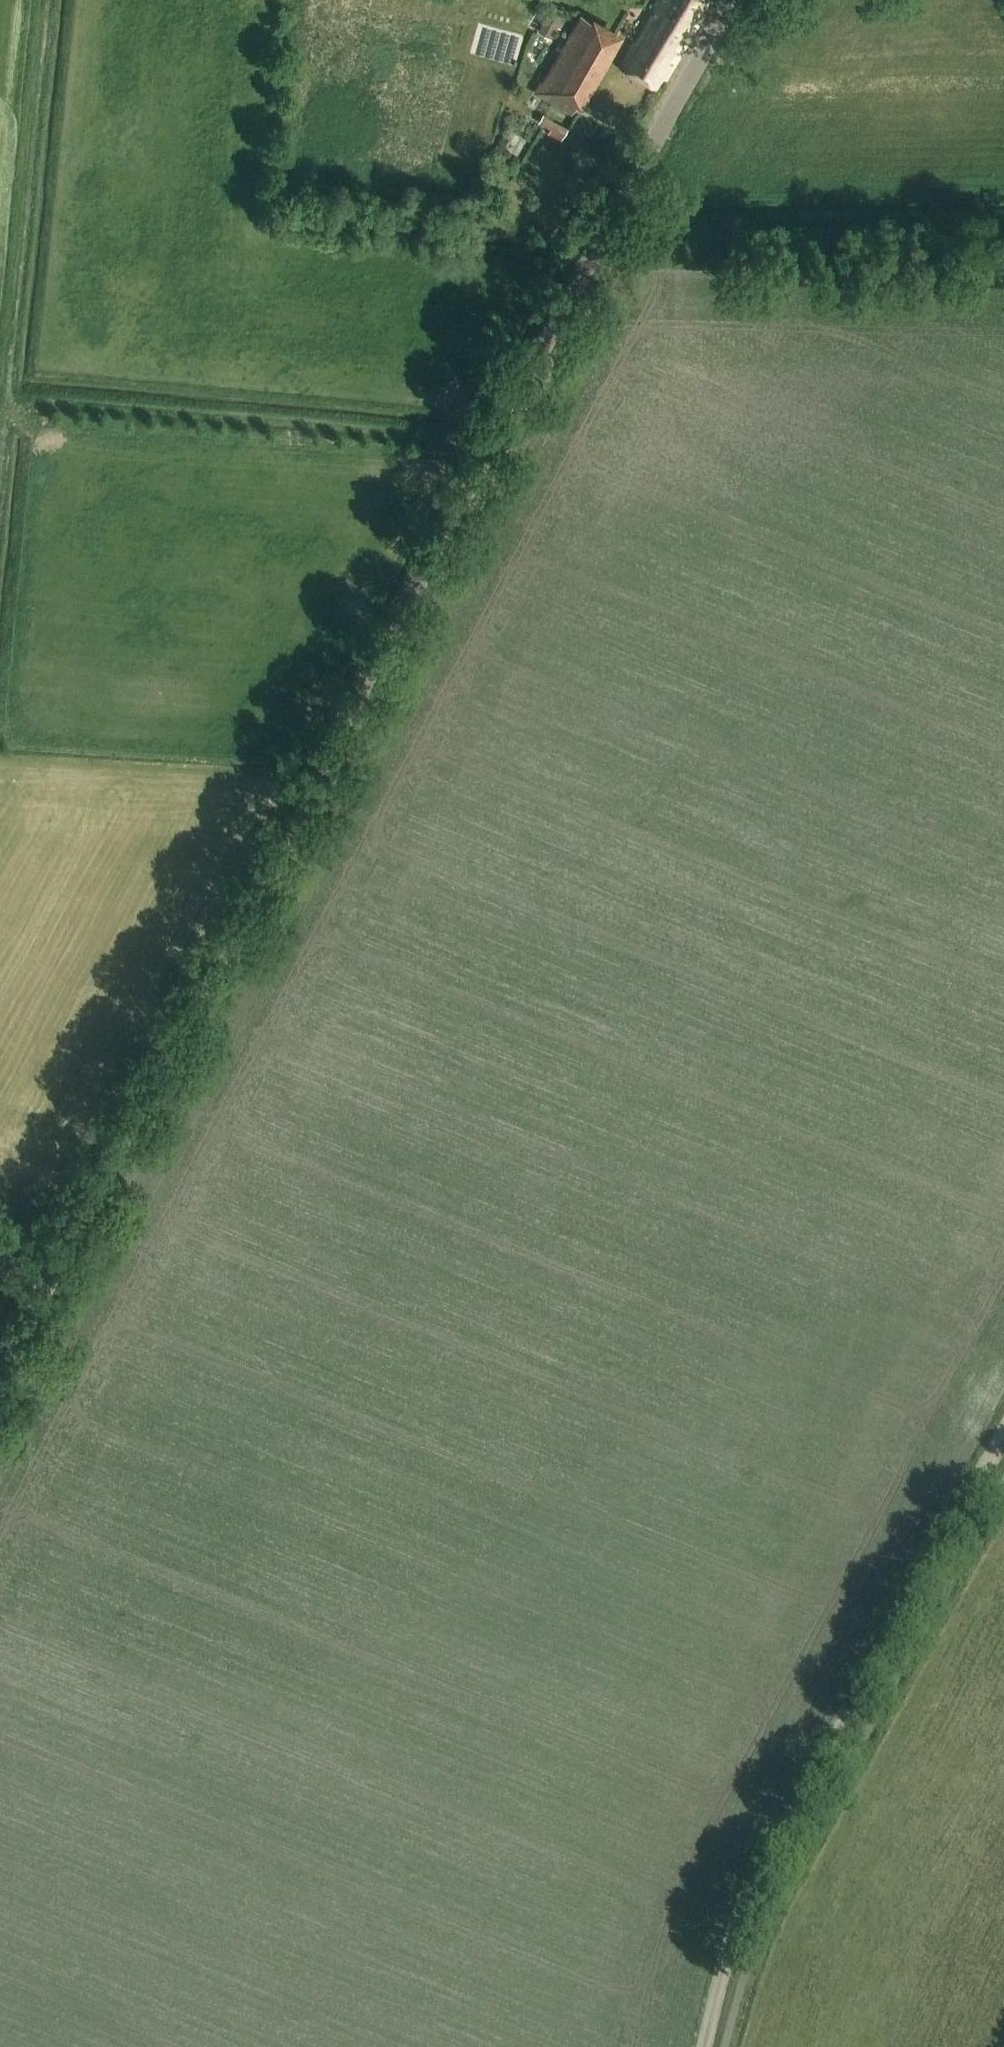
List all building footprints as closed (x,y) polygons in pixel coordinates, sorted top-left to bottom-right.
[(660,12),(662,14),(660,18),(658,19),(657,20),(656,21),(655,22),(654,23),(654,25),(654,27),(654,29),(643,48),(640,46),(625,73),(657,92),(663,82),(668,85),(689,49),(682,45),(687,34),(695,39),(705,21),(702,20),(711,4),(707,2),(709,0),(667,0),(660,12)] [(550,10),(538,30),(551,38),(563,17),(550,10)] [(581,108),(623,34),(595,18),(590,26),(579,19),(542,83),(540,82),(533,94),(572,116),(578,106),(581,108)] [(548,119),(544,127),(557,134),(561,126),(548,119)]
